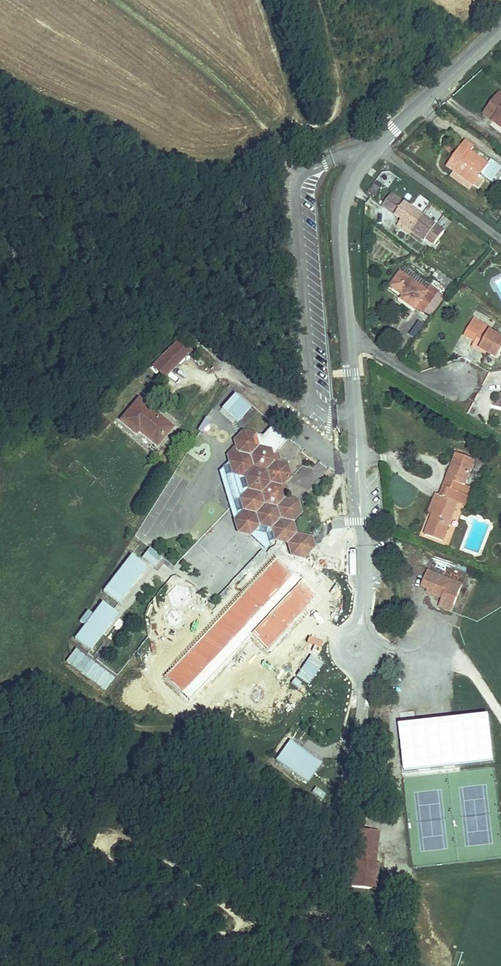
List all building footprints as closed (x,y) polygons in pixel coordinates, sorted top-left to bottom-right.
[(494,105),(490,110),(498,116),(495,120),(500,124),(500,110),(494,105)] [(498,116),(490,110),(487,114),(495,120),(498,116)] [(455,171),(471,184),(477,189),(485,179),(480,174),(488,164),(470,149),(473,146),(467,141),(448,165),(455,171)] [(471,184),(455,171),(450,176),(467,190),(471,184)] [(462,247),(393,193),(383,206),(403,221),(400,224),(423,243),(426,239),(452,259),(462,247)] [(423,294),(394,274),(385,287),(399,296),(396,301),(412,312),(415,307),(423,313),(436,294),(427,288),(423,294)] [(488,344),(499,351),(500,348),(500,333),(492,327),(490,330),(484,326),(475,341),(482,346),(484,341),(488,344)] [(166,368),(161,374),(167,379),(192,351),(181,341),(161,363),(166,368)] [(156,369),(161,374),(166,368),(161,363),(156,369)] [(236,393),(222,407),(236,420),(238,421),(251,407),(236,393)] [(174,426),(141,394),(121,415),(135,428),(139,424),(159,442),(174,426)] [(292,436),(276,421),(264,434),(244,429),(234,439),(237,445),(229,452),(231,460),(234,472),(239,473),(246,474),(250,485),(245,490),(240,494),(246,509),(258,513),(261,524),(275,530),(280,543),(291,546),(295,558),(305,562),(315,552),(314,544),(310,544),(310,539),(299,534),(295,524),(304,515),(300,501),(287,499),(283,486),(292,477),(289,462),(283,461),(281,461),(276,460),(274,453),(278,448),(280,447),(292,436)] [(283,461),(280,447),(278,448),(274,453),(276,460),(281,461),(283,461)] [(433,517),(426,535),(443,543),(459,504),(455,503),(458,494),(467,497),(470,488),(463,485),(471,460),(452,455),(439,502),(433,517)] [(231,460),(222,469),(236,519),(246,509),(240,494),(245,490),(250,485),(246,474),(239,473),(234,472),(231,460)] [(464,506),(467,497),(458,494),(455,503),(459,504),(464,506)] [(427,515),(433,517),(439,502),(433,500),(427,515)] [(251,533),(261,524),(258,513),(246,509),(236,519),(240,530),(251,533)] [(261,524),(251,533),(267,550),(280,543),(275,530),(261,524)] [(133,555),(105,589),(119,601),(147,567),(133,555)] [(279,559),(168,678),(183,691),(294,573),(279,559)] [(459,589),(423,575),(418,591),(425,593),(423,598),(428,600),(430,595),(435,597),(433,602),(440,604),(437,613),(449,617),(459,589)] [(318,595),(302,580),(253,630),(269,646),(318,595)] [(168,608),(202,634),(215,618),(182,591),(168,608)] [(91,650),(120,613),(104,601),(94,613),(89,610),(80,621),(85,625),(75,638),(91,650)] [(163,614),(147,635),(164,648),(180,627),(163,614)] [(412,794),(410,767),(492,761),(488,712),(397,720),(403,795),(412,794)] [(291,740),(278,759),(310,780),(322,761),(291,740)] [(356,859),(352,886),(379,890),(384,863),(380,862),(375,862),(376,855),(380,856),(385,830),(365,827),(360,859),(356,859)]
